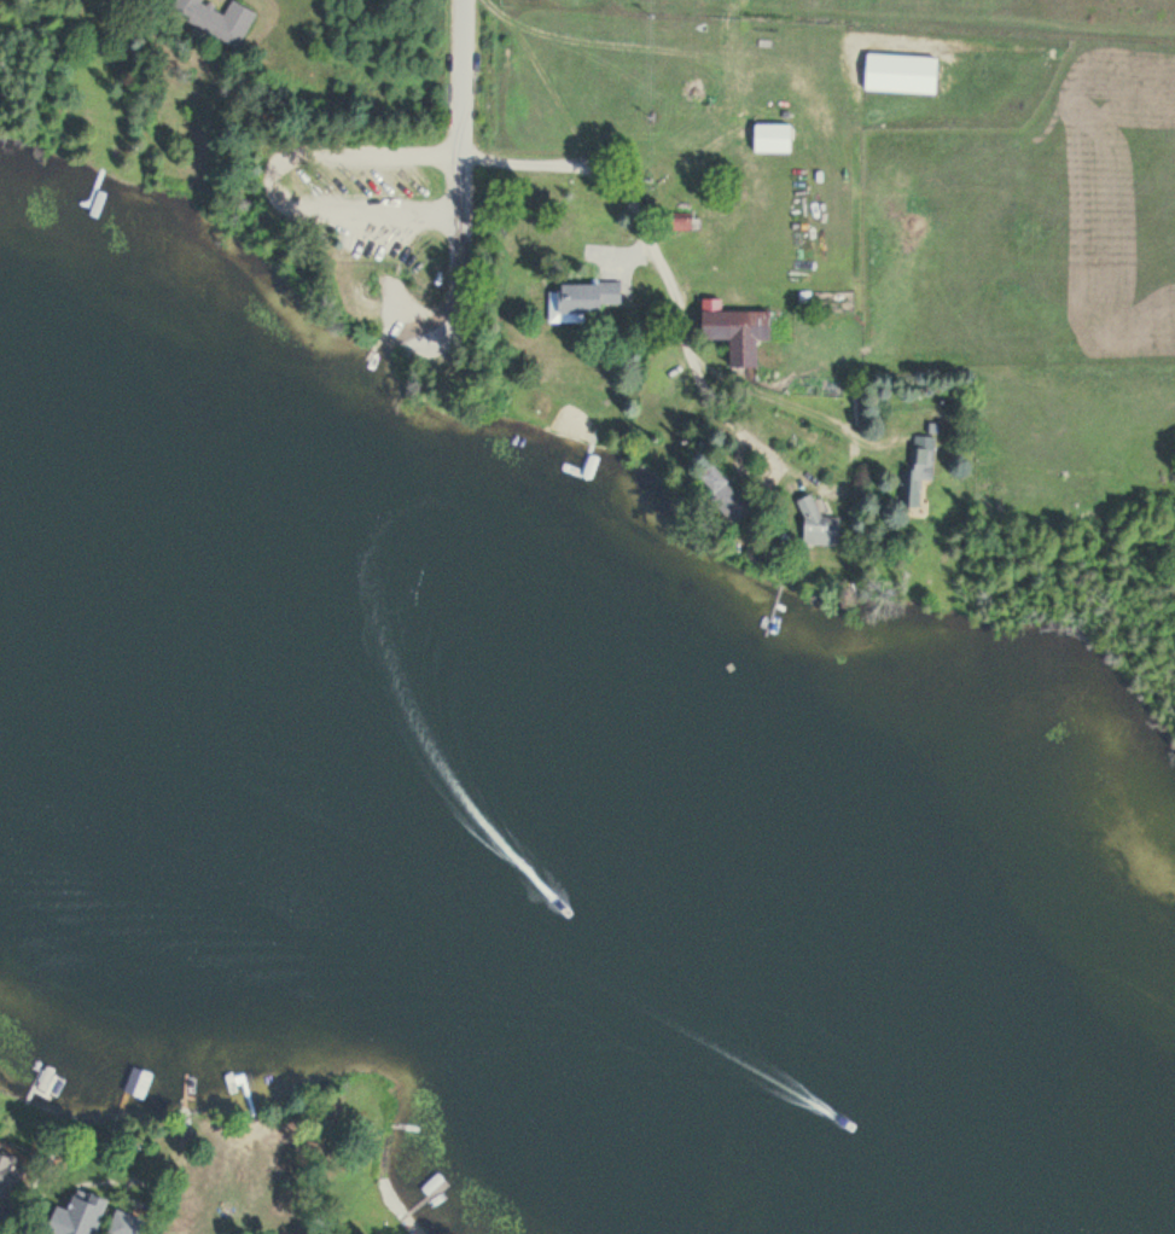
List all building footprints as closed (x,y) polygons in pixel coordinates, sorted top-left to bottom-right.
[(225,16),(197,2),(187,25),(239,49),(256,13),(231,2),(225,16)] [(792,124),(753,124),(753,153),(792,153),(792,124)] [(667,215),(667,231),(700,231),(700,215),(667,215)] [(621,304),(620,284),(558,284),(558,317),(601,316),(601,305),(621,304)] [(757,340),(770,340),(771,313),(721,312),(721,300),(703,300),(703,341),(730,341),(730,369),(757,369),(757,340)] [(934,481),(934,449),(912,449),(912,471),(900,471),(900,508),(920,508),(920,481),(934,481)] [(695,482),(737,525),(752,510),(711,467),(695,482)] [(839,547),(839,518),(817,518),(817,499),(803,499),(802,546),(839,547)] [(14,1200),(28,1162),(0,1152),(0,1195),(14,1200)] [(109,1204),(85,1195),(75,1222),(99,1231),(109,1204)] [(147,1218),(113,1207),(105,1233),(142,1233),(147,1218)]
